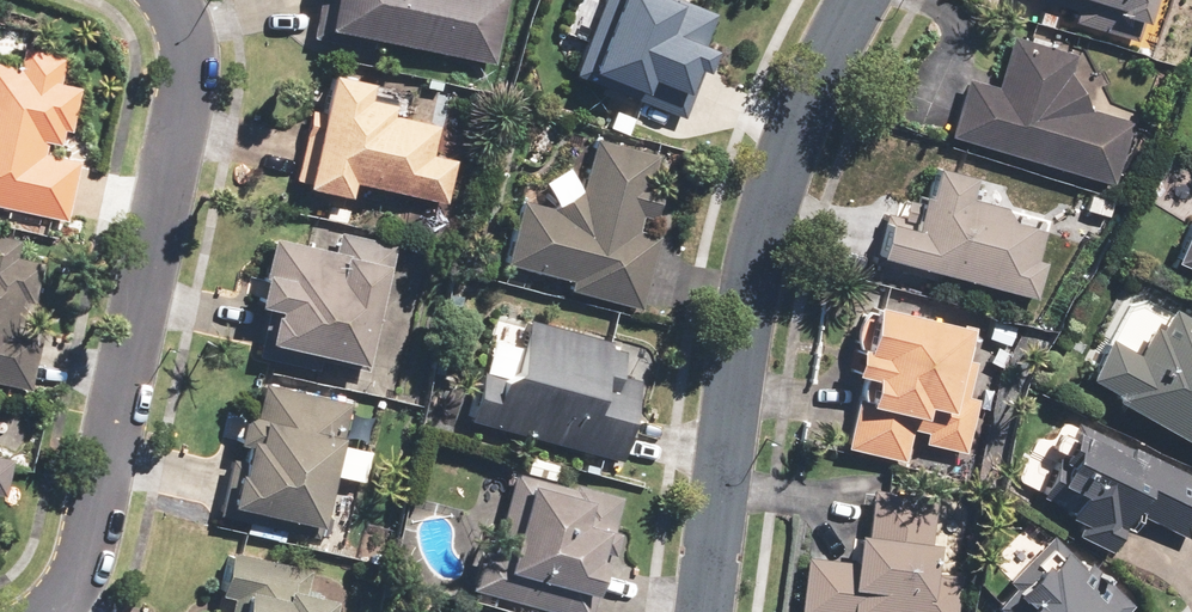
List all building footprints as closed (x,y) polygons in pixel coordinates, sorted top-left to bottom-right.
[(310,36),(369,49),(372,35),(491,62),(505,0),(318,0),(310,36)] [(687,0),(599,0),(571,72),(682,116),(701,67),(703,68),(712,45),(702,41),(714,11),(687,0)] [(1074,8),(1070,19),(1136,39),(1148,0),(1047,0),(1074,8)] [(993,82),(964,74),(946,134),(1112,184),(1131,120),(1088,108),(1068,71),(1074,51),(1009,32),(993,82)] [(65,222),(79,159),(65,156),(81,87),(60,83),(66,56),(0,41),(0,207),(65,222)] [(369,79),(329,70),(319,110),(309,108),(292,177),(303,180),(302,182),(345,193),(349,178),(443,201),(453,157),(429,151),(436,122),(390,111),(393,101),(366,95),(369,79)] [(593,136),(579,188),(551,206),(518,196),(500,260),(568,278),(566,287),(639,307),(659,234),(636,228),(640,214),(651,217),(660,185),(649,182),(657,153),(593,136)] [(901,215),(883,210),(880,221),(882,221),(874,252),(1034,296),(1044,259),(1035,257),(1043,227),(1011,219),(1005,205),(970,196),(975,174),(936,164),(928,196),(920,194),(918,204),(905,200),(901,215)] [(1189,216),(1170,257),(1191,267),(1191,217),(1189,216)] [(331,247),(270,232),(253,300),(266,303),(254,353),(316,368),(318,357),(364,368),(394,242),(335,228),(331,247)] [(28,390),(41,335),(28,332),(44,262),(17,256),(21,238),(0,234),(0,384),(28,390)] [(974,324),(872,301),(871,309),(863,307),(852,324),(852,336),(855,344),(849,369),(861,372),(843,445),(901,459),(909,427),(923,430),(921,441),(963,451),(976,397),(965,394),(973,359),(966,357),(974,324)] [(1108,336),(1085,375),(1109,389),(1107,394),(1191,441),(1191,318),(1169,306),(1158,326),(1153,323),(1136,352),(1108,336)] [(481,369),(479,369),(466,417),(620,459),(628,430),(625,429),(639,378),(617,372),(624,344),(527,317),(519,345),(490,337),(481,369)] [(347,400),(260,380),(252,413),(241,410),(234,440),(244,442),(240,458),(229,455),(215,513),(315,536),(347,400)] [(1076,421),(1061,452),(1059,451),(1038,494),(1068,508),(1065,514),(1079,521),(1073,533),(1110,551),(1129,510),(1186,537),(1191,525),(1191,474),(1131,445),(1130,447),(1076,421)] [(4,497),(13,458),(0,455),(0,496),(4,497)] [(512,470),(491,544),(481,541),(468,587),(560,611),(589,611),(606,551),(609,552),(615,528),(611,527),(620,495),(573,482),(572,486),(512,470)] [(804,554),(797,611),(956,611),(961,574),(934,571),(937,541),(929,540),(934,494),(870,487),(864,532),(856,531),(852,560),(804,554)] [(1131,605),(1102,576),(1105,573),(1098,566),(1096,569),(1087,560),(1082,565),(1050,533),(1005,579),(1012,586),(995,604),(1001,610),(999,611),(1124,611),(1131,605)] [(332,594),(303,588),(308,567),(228,549),(218,592),(230,595),(226,611),(328,611),(332,594)]
